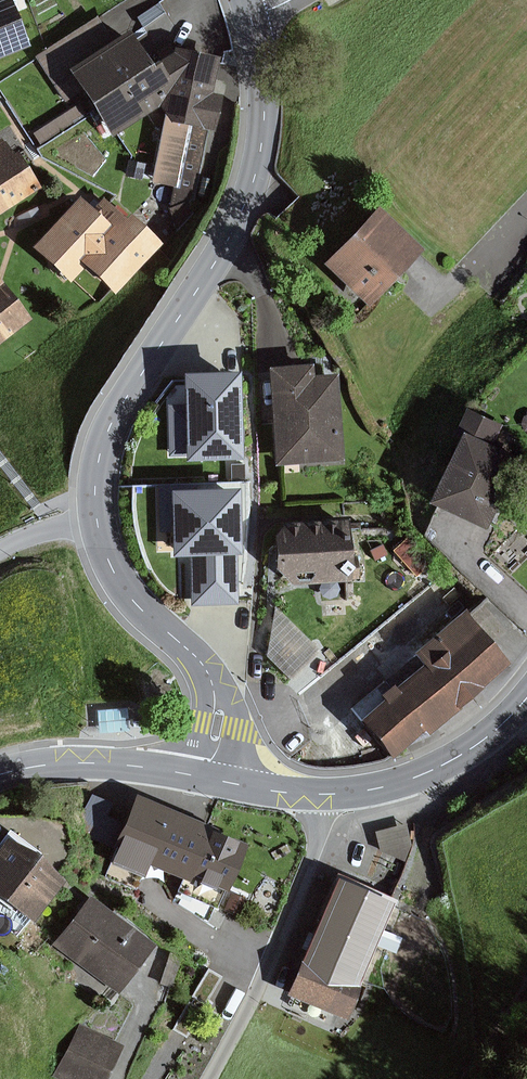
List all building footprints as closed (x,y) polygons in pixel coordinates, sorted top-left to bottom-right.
[(32,46),(13,0),(0,0),(0,59),(32,46)] [(171,21),(159,3),(138,17),(149,35),(171,21)] [(221,56),(176,47),(175,53),(155,66),(132,32),(115,43),(99,17),(37,57),(66,102),(85,90),(115,136),(161,106),(166,113),(152,182),(174,186),(171,204),(195,209),(211,131),(216,132),(224,94),(214,92),(221,56)] [(88,116),(80,104),(34,133),(42,146),(88,116)] [(43,187),(19,151),(2,162),(0,159),(0,214),(43,187)] [(145,164),(130,161),(127,175),(142,179),(145,164)] [(72,282),(87,266),(117,293),(164,242),(132,213),(118,229),(83,197),(35,249),(72,282)] [(425,249),(380,206),(325,263),(370,306),(410,265),(425,249)] [(34,319),(0,274),(0,345),(34,319)] [(316,377),(315,364),(270,367),(277,465),(345,460),(339,375),(316,377)] [(166,402),(169,461),(186,461),(186,464),(246,462),(243,369),(183,371),(185,401),(166,402)] [(473,408),(463,428),(473,433),(439,503),(494,530),(526,462),(526,458),(498,444),(508,425),(473,408)] [(237,603),(235,495),(179,496),(180,551),(199,550),(199,562),(193,562),(194,603),(237,603)] [(277,546),(278,568),(293,585),(353,581),(350,524),(291,527),(277,546)] [(383,545),(370,551),(375,562),(389,555),(383,545)] [(326,605),(326,616),(343,616),(343,604),(326,605)] [(319,650),(276,607),(268,656),(290,679),(319,650)] [(513,664),(467,609),(414,653),(424,665),(398,686),(396,684),(382,696),(386,701),(362,720),(395,759),(427,732),(430,736),(462,709),(460,708),(513,664)] [(130,731),(128,708),(97,711),(99,734),(130,731)] [(216,828),(137,795),(124,823),(110,817),(115,804),(93,795),(77,832),(115,848),(115,847),(120,848),(113,865),(146,879),(151,867),(182,880),(176,894),(216,911),(223,897),(227,898),(249,846),(214,831),(216,828)] [(407,824),(376,832),(381,852),(405,862),(412,846),(407,824)] [(10,836),(0,849),(0,896),(21,912),(15,920),(26,928),(32,920),(35,922),(68,879),(10,836)] [(395,903),(338,879),(289,997),(349,1022),(363,987),(361,986),(377,946),(397,954),(403,938),(384,930),(395,903)] [(157,945),(91,895),(54,944),(120,994),(157,945)] [(182,958),(170,954),(154,1000),(167,1004),(182,958)] [(80,1023),(53,1076),(60,1078),(108,1078),(125,1046),(80,1023)]
